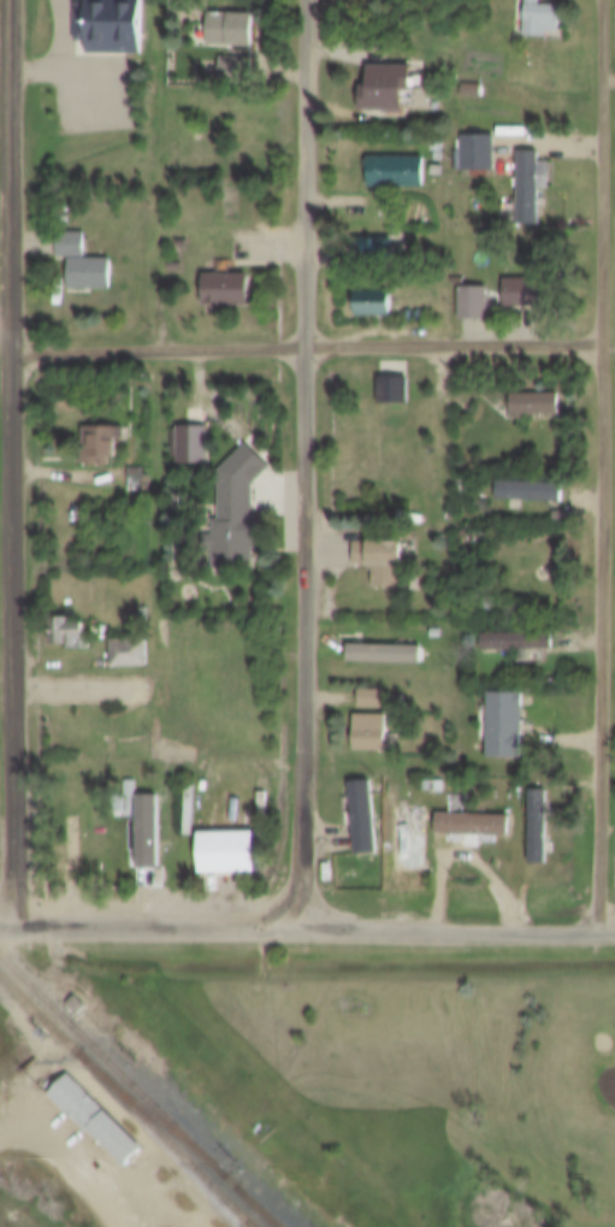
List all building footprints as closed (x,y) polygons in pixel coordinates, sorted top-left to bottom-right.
[(76,29),(76,0),(143,0),(143,41),(88,41),(88,29),(76,29)] [(525,24),(525,0),(566,0),(566,24),(525,24)] [(253,33),(211,33),(211,4),(253,4),(253,33)] [(265,52),(265,19),(219,19),(219,52),(265,52)] [(223,45),(254,45),(254,70),(223,70),(223,45)] [(369,70),(369,52),(413,52),(413,76),(403,76),(403,98),(362,98),(362,70),(369,70)] [(228,84),(254,93),(261,71),(235,63),(228,84)] [(372,70),(372,113),(420,113),(420,70),(372,70)] [(465,71),(484,71),(484,84),(465,84),(465,71)] [(463,122),(495,122),(495,159),(463,159),(463,122)] [(538,151),(549,151),(549,177),(538,177),(538,212),(519,212),(519,138),(538,138),(538,151)] [(469,173),(501,173),(501,141),(469,141),(469,173)] [(425,143),(425,173),(373,173),(373,143),(425,143)] [(372,194),(428,194),(428,164),(372,164),(372,194)] [(71,203),(71,214),(60,214),(60,203),(71,203)] [(83,243),(57,243),(57,220),(83,220),(83,243)] [(356,220),(394,220),(394,250),(356,250),(356,220)] [(69,247),(110,247),(110,275),(69,275),(69,247)] [(203,261),(248,261),(248,290),(203,290),(203,261)] [(504,266),(545,266),(545,293),(504,293),(504,266)] [(461,275),(487,275),(487,306),(461,306),(461,275)] [(359,276),(392,276),(392,303),(359,303),(359,276)] [(254,308),(254,281),(213,281),(213,308),(254,308)] [(514,282),(514,306),(550,306),(550,282),(514,282)] [(467,290),(464,318),(489,320),(491,292),(467,290)] [(395,318),(395,297),(362,297),(362,318),(395,318)] [(380,364),(408,364),(408,394),(380,394),(380,364)] [(418,409),(418,381),(392,381),(392,409),(418,409)] [(511,382),(560,382),(560,406),(511,406),(511,382)] [(530,400),(530,420),(581,420),(581,400),(530,400)] [(178,413),(208,413),(208,458),(178,458),(178,413)] [(85,415),(126,415),(126,431),(117,431),(117,449),(85,449),(85,415)] [(215,523),(215,509),(220,509),(220,456),(247,430),(270,453),(254,470),(254,502),(264,502),(264,536),(254,536),(254,556),(215,556),(215,536),(203,536),(203,523),(215,523)] [(108,431),(108,465),(141,465),(141,431),(108,431)] [(203,431),(203,465),(233,465),(233,431),(203,431)] [(255,558),(295,557),(292,452),(252,453),(255,558)] [(496,468),(562,471),(561,489),(495,486),(496,468)] [(590,482),(528,482),(528,499),(590,499),(590,482)] [(351,531),(400,531),(400,574),(369,574),(369,554),(351,554),(351,531)] [(406,576),(441,576),(440,535),(390,536),(390,555),(406,554),(406,576)] [(49,607),(67,607),(67,610),(79,610),(79,637),(49,637),(49,607)] [(101,616),(99,635),(131,638),(133,619),(101,616)] [(428,617),(440,617),(440,626),(428,626),(428,617)] [(481,621),(549,621),(549,638),(481,638),(481,621)] [(599,626),(532,626),(532,641),(599,641),(599,626)] [(110,629),(146,629),(146,654),(110,654),(110,629)] [(418,633),(418,653),(345,653),(345,633),(418,633)] [(463,650),(463,634),(390,633),(390,649),(463,650)] [(384,678),(384,696),(357,696),(357,678),(384,678)] [(486,680),(520,680),(520,747),(486,747),(486,680)] [(419,704),(426,689),(412,682),(404,696),(419,704)] [(385,702),(385,739),(354,739),(354,702),(385,702)] [(350,771),(368,769),(373,840),(354,842),(350,771)] [(184,773),(194,773),(193,822),(183,822),(184,773)] [(383,846),(410,846),(410,776),(383,776),(383,846)] [(528,778),(545,778),(545,853),(528,853),(528,778)] [(434,802),(507,804),(505,825),(433,822),(434,802)] [(468,807),(468,826),(542,829),(542,809),(468,807)] [(195,820),(253,820),(253,861),(195,861),(195,820)] [(235,830),(234,869),(285,870),(286,832),(235,830)] [(90,992),(102,1003),(93,1013),(82,1002),(90,992)] [(79,1073),(152,1145),(134,1164),(96,1127),(94,1129),(59,1095),(79,1073)]
